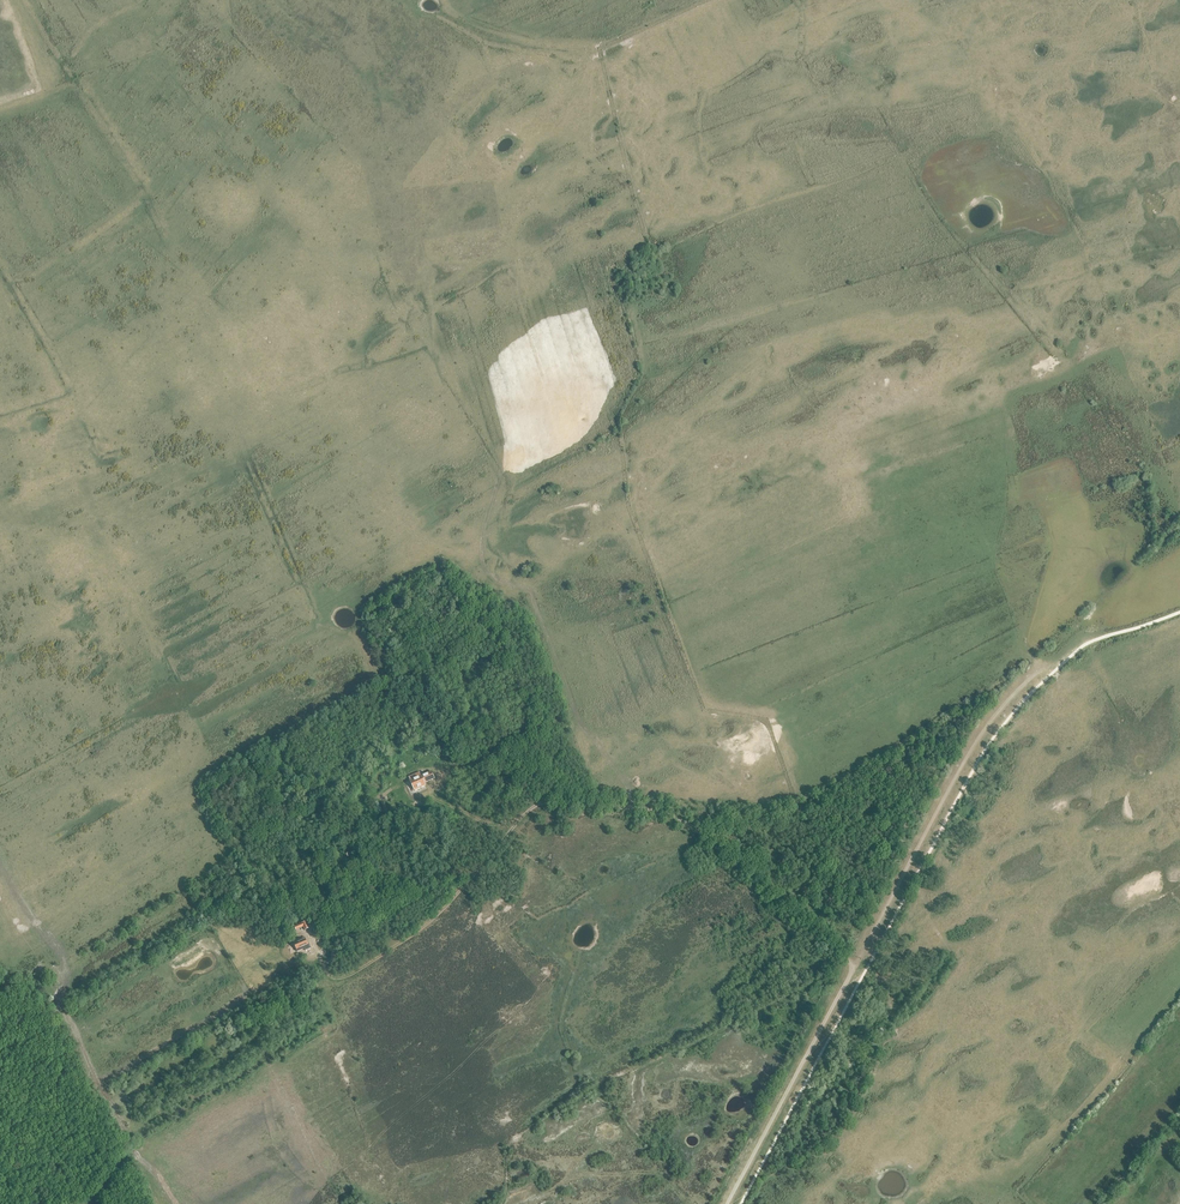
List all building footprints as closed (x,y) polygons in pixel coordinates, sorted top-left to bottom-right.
[(410,780),(415,790),(426,785),(425,783),(434,779),(431,772),(421,776),(421,775),(421,776),(419,772),(409,777),(411,780),(410,780)] [(380,805),(373,808),(376,815),(383,812),(380,805)] [(302,950),(301,948),(308,945),(305,937),(298,940),(299,941),(294,943),(295,945),(294,946),(294,947),(295,948),(296,948),(298,952),(302,950)]
